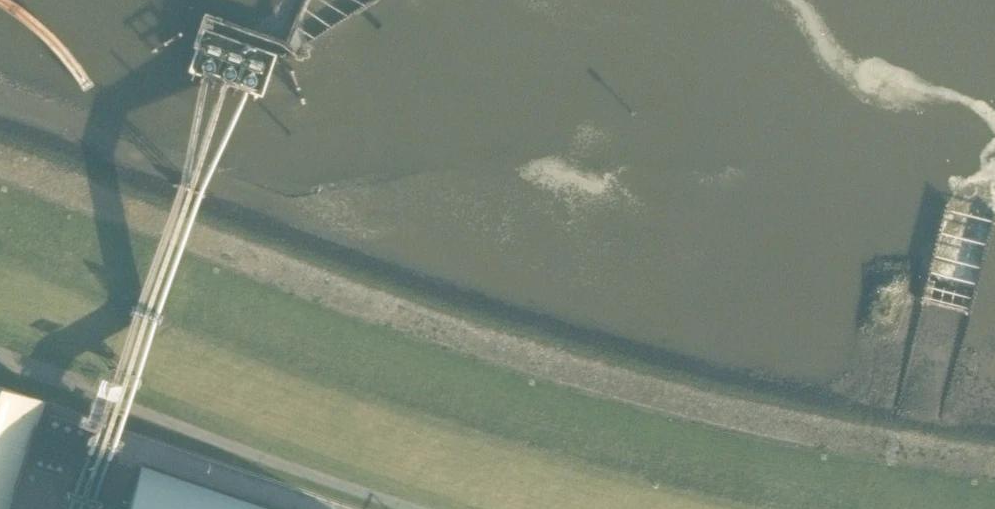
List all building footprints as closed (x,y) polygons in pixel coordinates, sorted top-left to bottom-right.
[(44,401),(0,385),(0,508),(7,508),(44,401)] [(84,431),(47,418),(42,431),(36,429),(27,456),(33,458),(29,467),(67,481),(84,431)] [(141,465),(126,508),(276,508),(141,465)]
